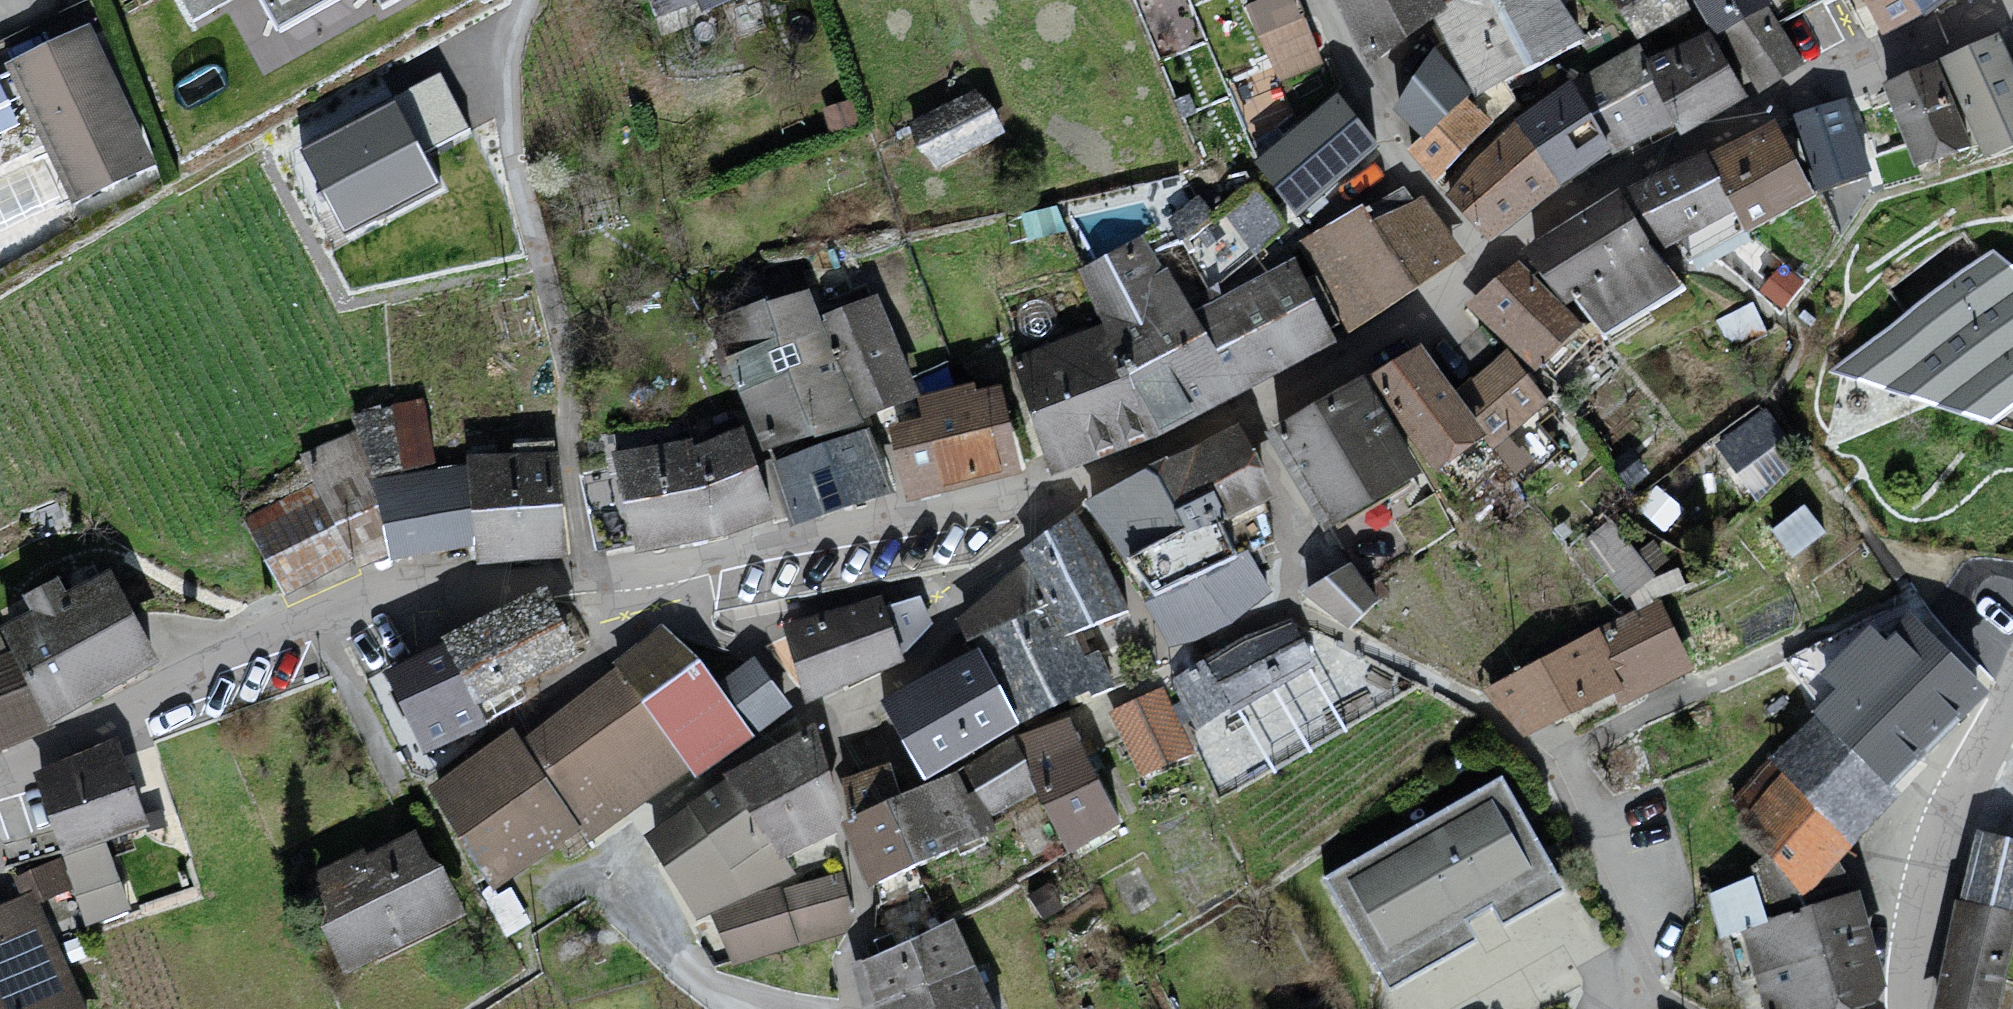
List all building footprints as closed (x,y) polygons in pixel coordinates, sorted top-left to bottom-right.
[(198,31),(233,10),(252,55),(286,39),(302,68),(418,0),(176,0),(198,31)] [(663,21),(746,0),(654,0),(663,21)] [(1247,5),(1279,82),(1322,64),(1295,0),(1258,0),(1247,5)] [(1449,0),(1355,0),(1343,7),(1385,61),(1439,25),(1456,13),(1449,0)] [(1439,25),(1471,91),(1474,99),(1596,43),(1566,0),(1474,0),(1456,13),(1439,25)] [(1636,39),(1690,8),(1686,0),(1614,0),(1636,39)] [(1769,5),(1767,0),(1696,0),(1718,35),(1769,5)] [(1882,35),(1921,13),(1912,0),(1863,0),(1882,35)] [(1921,13),(1925,18),(1950,0),(1912,0),(1921,13)] [(1718,35),(1758,92),(1804,62),(1769,5),(1718,35)] [(89,25),(11,60),(74,200),(153,165),(89,25)] [(1649,57),(1685,125),(1745,95),(1708,28),(1649,57)] [(1941,58),(1986,158),(2012,146),(2012,63),(1999,32),(1941,58)] [(1434,46),(1391,110),(1421,137),(1465,97),(1471,91),(1434,46)] [(1514,135),(1457,197),(1504,243),(1634,149),(1685,125),(1649,57),(1646,51),(1514,135)] [(1936,62),(1881,83),(1914,167),(1969,146),(1936,62)] [(24,115),(0,68),(0,127),(24,115)] [(441,72),(298,148),(344,234),(440,183),(421,146),(468,122),(441,72)] [(978,89),(909,122),(932,168),(1001,135),(978,89)] [(1249,164),(1296,219),(1384,145),(1337,90),(1249,164)] [(1492,119),(1465,97),(1421,137),(1408,149),(1436,181),(1492,119)] [(852,100),(823,109),(829,132),(859,124),(852,100)] [(1850,103),(1792,121),(1823,198),(1878,174),(1850,103)] [(1792,121),(1721,150),(1761,227),(1823,198),(1792,121)] [(1721,150),(1635,186),(1655,218),(1692,261),(1761,227),(1721,150)] [(1630,194),(1542,249),(1573,303),(1619,343),(1698,288),(1630,194)] [(1199,195),(1167,219),(1183,239),(1215,215),(1199,195)] [(1367,209),(1297,250),(1355,335),(1463,255),(1422,197),(1373,222),(1367,209)] [(1105,331),(1023,366),(1066,480),(1344,345),(1299,259),(1201,318),(1146,245),(1084,262),(1105,331)] [(1992,251),(1828,374),(1990,424),(2012,407),(2012,268),(1992,251)] [(1531,260),(1472,315),(1514,353),(1541,377),(1588,333),(1531,260)] [(816,294),(726,313),(776,457),(929,406),(880,306),(831,333),(816,294)] [(1434,347),(1375,383),(1454,488),(1560,408),(1514,353),(1471,399),(1434,347)] [(1375,383),(1286,439),(1356,526),(1436,479),(1375,383)] [(1008,390),(929,406),(932,428),(895,435),(924,504),(1037,488),(1008,390)] [(695,446),(612,455),(643,557),(726,541),(784,519),(743,434),(695,446)] [(1097,512),(1155,601),(1274,560),(1250,448),(1183,489),(1097,512)] [(463,466),(376,488),(392,571),(482,554),(485,572),(576,564),(561,460),(463,466)] [(254,541),(286,603),(355,570),(324,505),(254,541)] [(1593,530),(1630,579),(1659,558),(1623,508),(1593,530)] [(1080,527),(1024,565),(1029,573),(1081,644),(1136,619),(1080,527)] [(1313,575),(1344,614),(1380,586),(1349,547),(1313,575)] [(1029,573),(956,632),(986,659),(1032,739),(1067,721),(1112,698),(1081,644),(1029,573)] [(111,584),(2,637),(49,734),(167,673),(111,584)] [(876,601),(788,624),(809,694),(896,657),(876,601)] [(558,602),(398,678),(443,768),(594,663),(558,602)] [(1656,602),(1492,689),(1526,731),(1617,683),(1625,698),(1688,667),(1656,602)] [(1781,665),(1822,721),(1735,812),(1778,865),(1762,876),(1807,914),(1933,774),(1840,692),(1920,617),(1903,608),(1781,665)] [(1197,716),(1323,665),(1300,609),(1173,660),(1197,716)] [(1984,680),(1920,617),(1840,692),(1933,774),(1983,708),(1984,680)] [(616,672),(619,678),(692,780),(699,789),(760,746),(723,690),(709,669),(667,632),(616,672)] [(986,659),(888,716),(933,790),(1032,739),(986,659)] [(755,665),(723,690),(760,746),(794,715),(755,665)] [(619,678),(532,743),(590,837),(597,849),(692,780),(619,678)] [(1166,699),(1112,724),(1145,787),(1194,766),(1166,699)] [(1032,739),(967,779),(996,827),(1048,802),(1074,860),(1126,828),(1067,721),(1032,739)] [(518,737),(434,791),(503,899),(590,837),(532,743),(525,748),(518,737)] [(741,776),(734,791),(780,855),(834,829),(803,745),(741,776)] [(125,749),(45,785),(70,865),(155,834),(125,749)] [(1502,774),(1320,882),(1385,991),(1567,883),(1502,774)] [(996,827),(967,779),(857,837),(886,894),(1003,839),(996,827)] [(734,791),(652,842),(696,915),(791,873),(780,855),(734,791)] [(420,826),(308,881),(352,971),(464,916),(420,826)] [(1982,836),(1946,1008),(2009,1008),(2012,993),(2012,843),(1982,836)] [(0,917),(0,1008),(87,1008),(37,903),(0,917)] [(1771,1008),(1892,1008),(1894,1008),(1866,906),(1758,939),(1771,1008)] [(857,971),(868,1008),(991,1008),(951,928),(857,971)]
